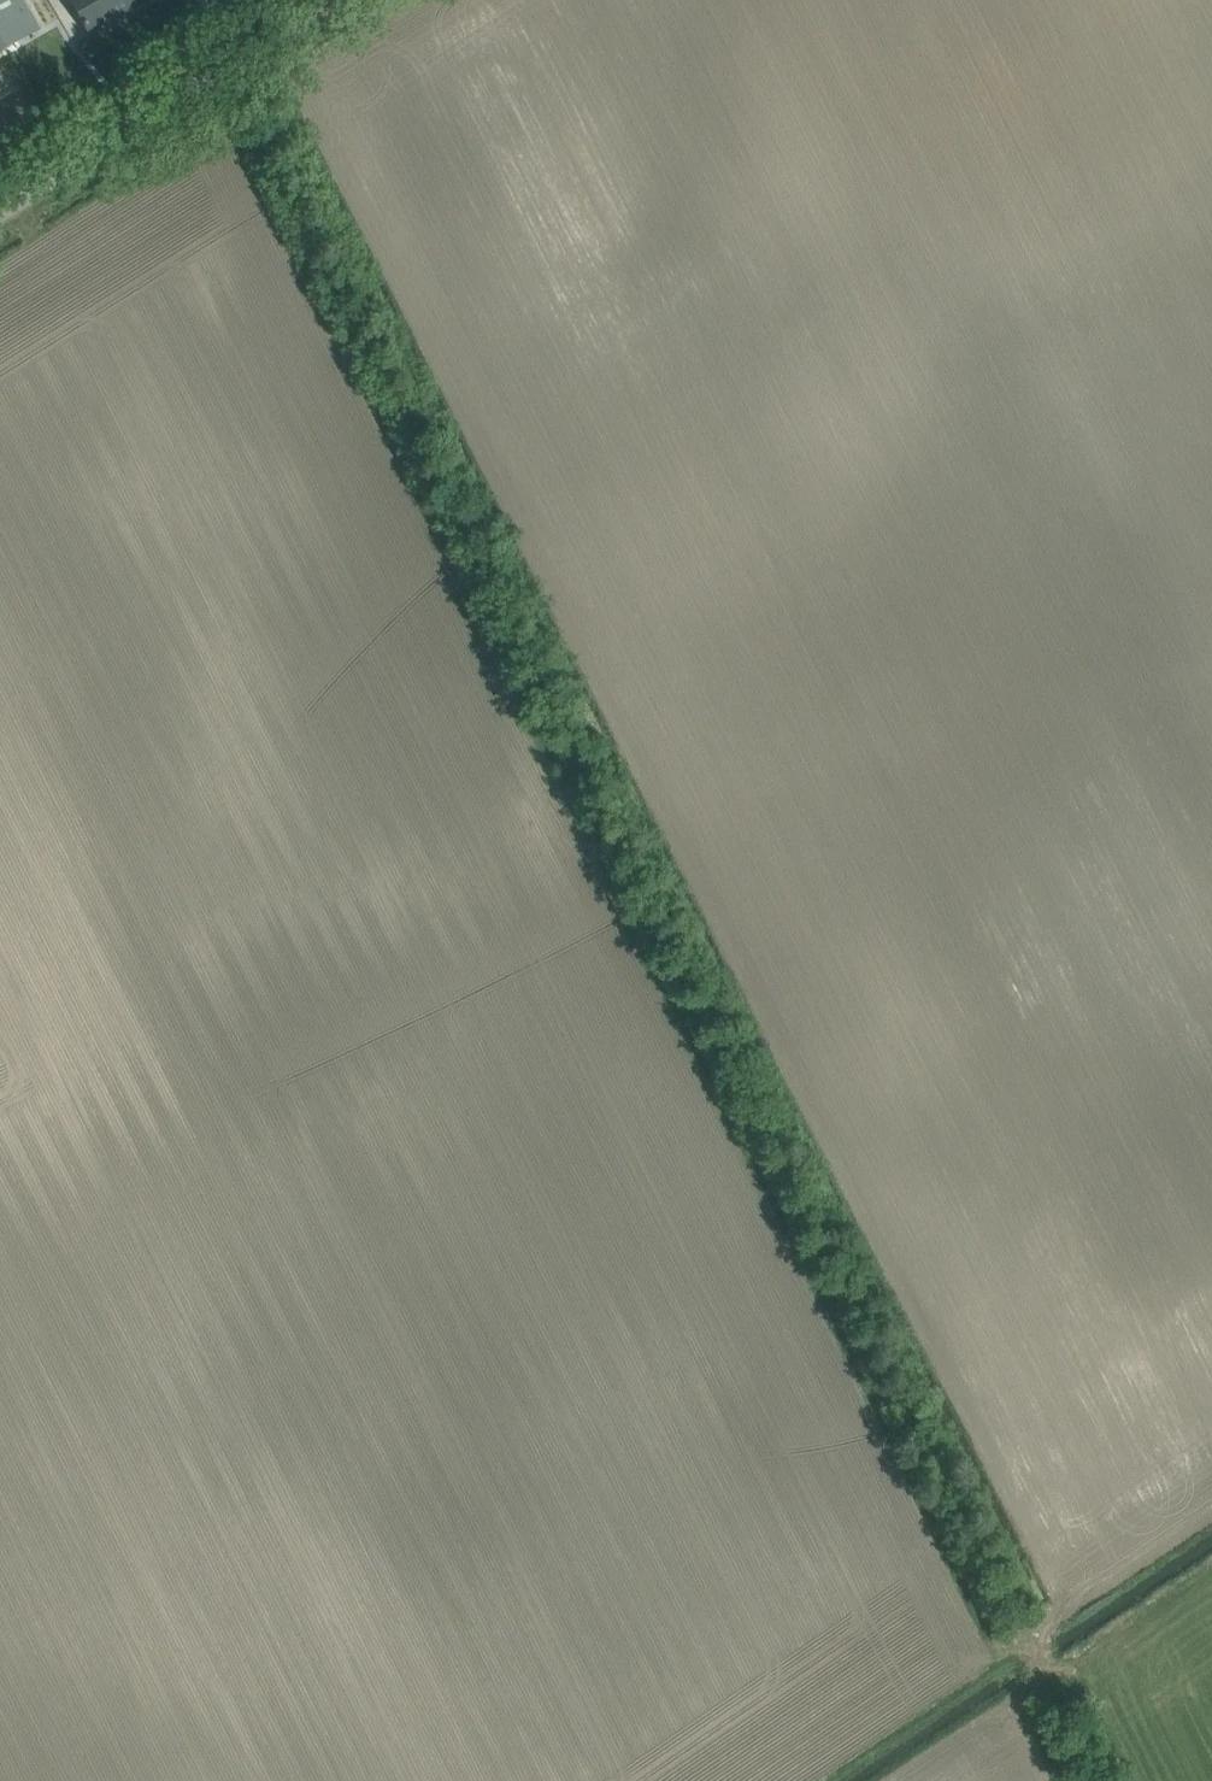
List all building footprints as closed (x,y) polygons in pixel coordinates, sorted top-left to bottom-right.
[(20,0),(0,0),(0,52),(37,30),(20,0)] [(132,0),(70,0),(89,33),(136,6),(132,0)] [(11,90),(3,76),(0,77),(0,96),(11,90)]
